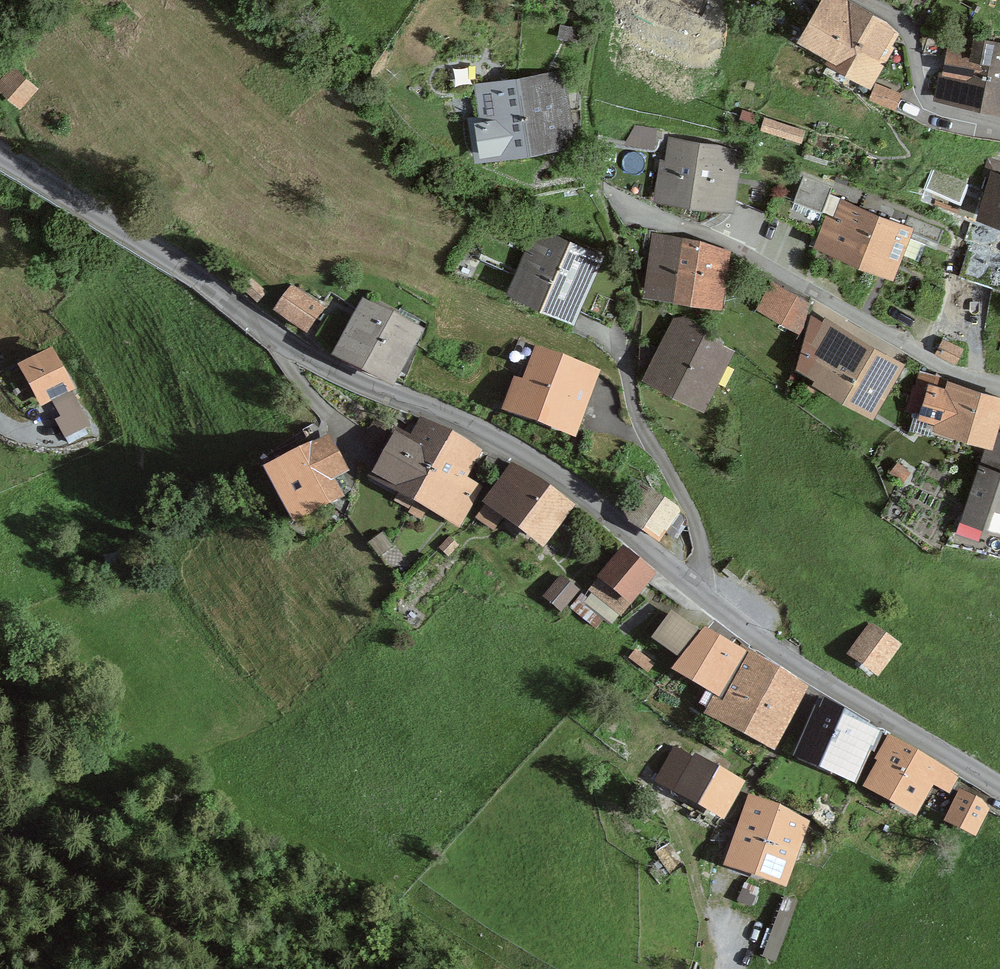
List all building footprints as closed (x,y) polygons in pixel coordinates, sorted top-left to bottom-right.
[(806,42),(832,57),(861,7),(848,0),(830,0),(806,42)] [(865,76),(892,28),(886,21),(861,7),(832,57),(865,76)] [(563,26),(561,36),(574,39),(576,29),(563,26)] [(949,59),(942,96),(981,103),(993,43),(975,39),(974,49),(955,45),(948,48),(946,58),(949,59)] [(993,43),(981,103),(999,107),(999,44),(993,43)] [(471,118),(476,153),(528,145),(517,80),(489,84),(486,66),(448,72),(451,91),(474,87),(479,116),(471,118)] [(20,105),(35,89),(14,69),(0,83),(0,86),(20,105)] [(550,95),(547,76),(517,80),(528,145),(550,142),(550,137),(568,134),(561,93),(550,95)] [(876,84),(870,97),(894,107),(900,94),(876,84)] [(762,128),(801,140),(803,130),(765,119),(762,128)] [(661,195),(728,205),(733,168),(737,169),(740,150),(715,147),(716,144),(667,138),(661,195)] [(999,218),(999,150),(994,148),(986,172),(994,175),(983,213),(999,218)] [(733,199),(768,213),(775,193),(780,183),(739,166),(733,199)] [(797,190),(793,201),(822,212),(823,211),(828,213),(818,238),(842,248),(857,210),(845,205),(846,203),(843,200),(829,195),(832,187),(803,175),(797,190)] [(780,183),(775,193),(768,213),(814,231),(822,212),(793,201),(797,190),(780,183)] [(881,204),(876,218),(857,210),(842,248),(890,268),(906,230),(938,243),(943,230),(908,215),(881,204)] [(613,318),(624,293),(619,279),(590,265),(593,259),(541,235),(532,253),(503,240),(502,242),(490,236),(482,253),(524,272),(518,285),(570,309),(574,300),(613,318)] [(652,259),(647,289),(674,294),(682,241),(655,237),(653,249),(643,248),(642,258),(652,259)] [(706,242),(682,238),(682,241),(674,294),(719,301),(723,276),(713,274),(717,246),(706,242)] [(245,290),(255,298),(262,290),(253,281),(245,290)] [(773,286),(761,305),(802,328),(809,306),(773,286)] [(293,290),(278,312),(304,330),(319,308),(293,290)] [(390,374),(405,382),(418,347),(407,341),(412,330),(369,308),(360,326),(333,312),(320,337),(327,347),(387,380),(390,374)] [(697,399),(717,362),(722,365),(730,351),(714,342),(717,337),(686,318),(684,321),(677,317),(661,349),(640,340),(638,357),(652,365),(648,373),(697,399)] [(801,362),(870,403),(892,366),(813,319),(801,362)] [(574,428),(582,404),(575,402),(587,369),(541,353),(542,351),(519,342),(512,361),(524,365),(509,405),(574,428)] [(947,343),(941,354),(954,360),(960,349),(947,343)] [(44,403),(56,396),(67,417),(56,423),(65,439),(89,426),(50,355),(25,369),(44,403)] [(939,425),(990,440),(999,408),(999,398),(951,383),(948,394),(918,385),(911,410),(941,418),(939,425)] [(411,508),(417,496),(451,434),(424,419),(420,427),(424,430),(416,443),(399,433),(394,434),(389,443),(395,446),(379,475),(404,489),(397,500),(411,508)] [(379,448),(390,429),(376,421),(365,439),(379,448)] [(477,463),(483,453),(451,434),(417,496),(411,508),(410,511),(421,517),(429,503),(459,520),(476,489),(456,478),(467,458),(477,463)] [(284,502),(294,520),(339,496),(312,446),(273,467),(290,499),(284,502)] [(982,463),(966,514),(999,525),(999,469),(982,463)] [(898,464),(892,472),(900,478),(906,470),(898,464)] [(567,506),(571,509),(575,504),(558,492),(555,495),(515,465),(480,513),(496,525),(506,512),(543,539),(567,506)] [(625,510),(631,519),(659,538),(677,510),(641,486),(625,510)] [(449,539),(441,548),(448,554),(456,546),(449,539)] [(624,551),(594,590),(620,611),(651,573),(624,551)] [(561,577),(544,597),(561,611),(577,591),(561,577)] [(681,656),(697,633),(672,616),(656,639),(681,656)] [(872,628),(854,652),(878,669),(895,645),(872,628)] [(694,647),(679,665),(722,690),(740,657),(703,632),(693,646),(694,647)] [(722,690),(712,709),(744,727),(776,668),(745,648),(740,657),(722,690)] [(798,703),(807,687),(776,668),(744,727),(774,743),(794,700),(798,703)] [(857,776),(868,751),(852,744),(861,721),(827,700),(804,753),(857,776)] [(717,736),(711,745),(720,750),(726,742),(717,736)] [(930,776),(952,785),(957,775),(897,741),(873,784),(912,807),(930,776)] [(661,777),(724,815),(741,784),(695,758),(693,760),(676,749),(661,777)] [(962,794),(950,819),(975,832),(987,807),(962,794)] [(755,802),(735,860),(780,875),(799,821),(779,810),(755,802)] [(738,900),(751,906),(758,889),(745,884),(738,900)]
